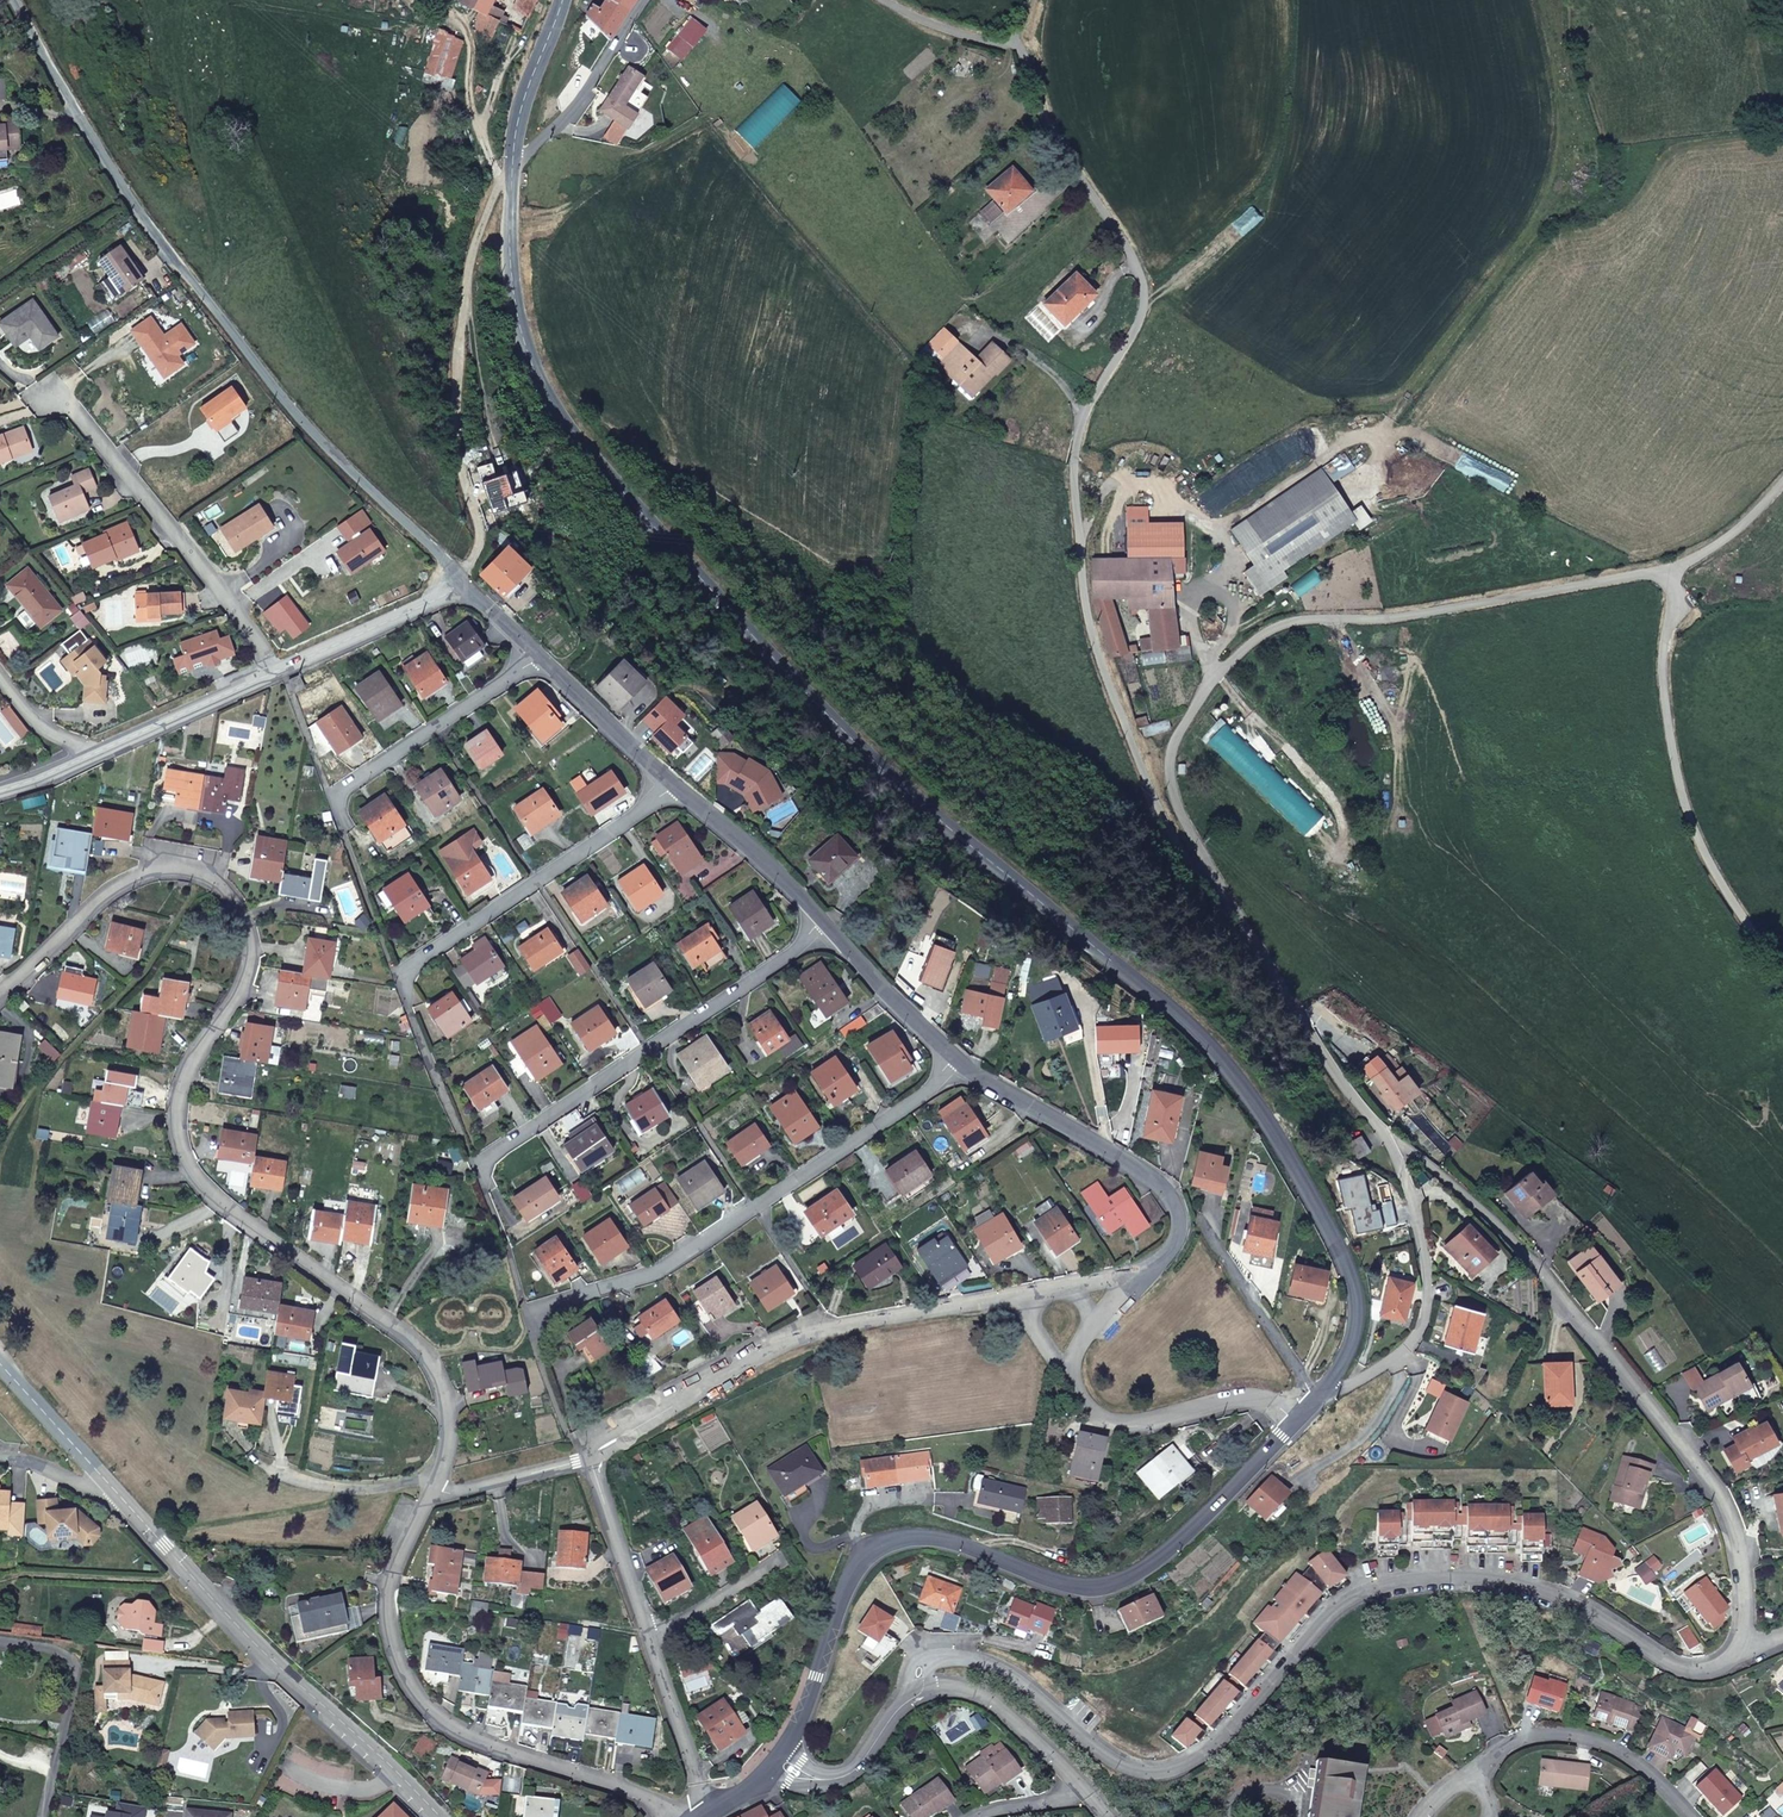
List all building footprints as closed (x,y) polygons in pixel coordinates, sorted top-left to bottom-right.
[(458,1),(466,6),(481,13),(498,22),(504,24),(507,18),(501,15),(502,11),(489,5),(492,0),(459,0),(458,1)] [(514,9),(528,16),(535,0),(518,0),(514,9)] [(591,22),(608,39),(626,10),(611,0),(606,0),(600,9),(591,22)] [(626,10),(633,0),(611,0),(626,10)] [(585,16),(591,22),(600,9),(592,5),(585,16)] [(493,34),(498,22),(481,13),(476,28),(493,34)] [(690,18),(664,48),(668,52),(680,39),(686,44),(701,28),(690,18)] [(422,47),(431,50),(437,29),(428,24),(422,47)] [(437,29),(431,50),(425,73),(433,76),(449,34),(437,29)] [(623,106),(628,99),(634,89),(642,77),(628,67),(608,97),(610,99),(601,111),(614,120),(625,128),(626,128),(635,115),(623,106)] [(634,89),(628,99),(623,106),(635,115),(640,108),(647,98),(634,89)] [(625,128),(614,120),(602,136),(614,144),(625,128)] [(7,159),(6,149),(18,148),(16,123),(3,123),(3,127),(0,127),(0,159),(7,159)] [(1005,212),(1029,189),(1012,168),(987,189),(1005,212)] [(980,213),(990,225),(1003,215),(993,203),(980,213)] [(109,275),(99,281),(111,299),(142,278),(119,246),(98,260),(109,275)] [(1044,303),(1059,319),(1075,305),(1079,310),(1095,294),(1076,274),(1044,303)] [(10,341),(22,332),(26,338),(29,337),(37,349),(57,336),(32,299),(0,321),(0,326),(10,341)] [(1075,305),(1059,319),(1063,324),(1079,310),(1075,305)] [(150,317),(131,330),(144,349),(147,348),(150,352),(147,354),(157,368),(165,363),(171,371),(182,364),(176,355),(193,343),(180,324),(163,336),(150,317)] [(914,357),(923,366),(933,363),(955,383),(962,376),(977,390),(993,373),(995,375),(1010,361),(992,342),(975,359),(940,328),(914,357)] [(22,332),(10,341),(14,347),(26,338),(22,332)] [(171,371),(165,363),(157,368),(163,377),(171,371)] [(962,376),(955,383),(971,397),(977,390),(962,376)] [(231,385),(199,406),(213,427),(227,417),(228,417),(244,406),(231,385)] [(227,417),(213,427),(216,432),(222,441),(237,432),(227,417)] [(10,458),(9,454),(29,447),(22,427),(0,434),(0,461),(10,458)] [(9,454),(10,458),(31,451),(29,447),(9,454)] [(491,463),(478,467),(493,514),(527,503),(516,470),(496,476),(491,463)] [(73,485),(48,495),(56,518),(75,509),(77,512),(88,508),(82,491),(96,485),(88,468),(70,476),(73,485)] [(1350,519),(1314,468),(1226,530),(1250,565),(1241,572),(1256,594),(1281,577),(1276,570),(1350,519)] [(255,503),(217,527),(224,538),(231,534),(238,545),(269,526),(255,503)] [(357,509),(349,514),(359,527),(366,522),(357,509)] [(359,527),(349,514),(334,524),(344,537),(348,535),(351,539),(334,550),(348,571),(367,559),(377,552),(380,550),(366,529),(358,534),(356,530),(359,527)] [(91,565),(113,556),(112,554),(135,545),(124,521),(101,530),(102,533),(81,542),(91,565)] [(231,549),(238,545),(231,534),(224,538),(231,549)] [(112,554),(113,556),(113,558),(136,549),(135,545),(112,554)] [(513,545),(507,551),(528,571),(530,569),(514,554),(518,550),(513,545)] [(528,571),(507,551),(483,575),(503,596),(528,571)] [(381,558),(377,552),(367,559),(370,564),(381,558)] [(1167,559),(1099,560),(1093,560),(1093,597),(1110,596),(1125,596),(1127,609),(1148,609),(1149,617),(1159,621),(1173,620),(1167,559)] [(0,591),(0,602),(3,606),(16,595),(41,626),(60,610),(27,569),(0,591)] [(133,593),(135,617),(158,615),(158,612),(179,611),(178,591),(133,593)] [(1110,596),(1093,597),(1105,636),(1120,632),(1110,596)] [(1174,635),(1173,620),(1159,621),(1149,617),(1152,638),(1174,635)] [(463,662),(465,661),(480,650),(486,646),(469,622),(446,637),(463,662)] [(215,631),(178,643),(182,655),(171,658),(175,669),(223,654),(215,631)] [(1105,636),(1111,657),(1124,655),(1135,653),(1134,646),(1124,647),(1120,632),(1105,636)] [(1139,640),(1141,652),(1166,648),(1169,663),(1189,660),(1186,639),(1174,640),(1174,635),(1152,638),(1139,640)] [(87,640),(79,646),(84,653),(93,646),(87,640)] [(79,646),(67,655),(79,670),(75,673),(84,685),(83,699),(103,701),(106,680),(103,680),(99,680),(100,675),(100,672),(97,668),(105,661),(93,646),(84,653),(79,646)] [(480,650),(465,661),(469,667),(484,657),(480,650)] [(446,682),(428,653),(417,660),(414,656),(402,663),(424,696),(446,682)] [(79,670),(67,655),(61,660),(73,676),(75,673),(79,670)] [(625,697),(643,680),(624,661),(597,688),(618,710),(628,700),(625,697)] [(401,705),(380,673),(357,687),(378,720),(401,705)] [(289,681),(295,693),(305,688),(300,676),(289,681)] [(468,676),(460,680),(469,695),(477,690),(468,676)] [(559,716),(538,691),(517,709),(543,740),(561,725),(556,718),(559,716)] [(666,697),(644,720),(657,733),(660,730),(665,735),(659,741),(671,753),(677,747),(683,753),(693,743),(675,725),(685,716),(666,697)] [(361,738),(342,708),(319,723),(338,753),(361,738)] [(1303,835),(1322,815),(1225,722),(1222,725),(1217,720),(1200,737),(1303,835)] [(719,740),(728,731),(721,728),(714,734),(719,740)] [(665,735),(660,730),(657,733),(654,736),(659,741),(665,735)] [(467,744),(476,757),(478,755),(486,766),(503,754),(488,731),(467,744)] [(734,738),(728,731),(719,740),(724,747),(734,738)] [(718,753),(716,782),(726,782),(745,794),(753,799),(766,801),(776,785),(772,777),(762,771),(764,768),(749,759),(747,762),(734,754),(718,753)] [(478,755),(476,757),(483,768),(486,766),(478,755)] [(226,780),(206,776),(201,803),(212,805),(211,811),(225,813),(227,799),(240,802),(246,771),(228,768),(226,780)] [(201,803),(206,776),(168,769),(162,802),(188,807),(189,801),(201,803)] [(460,799),(441,771),(418,787),(436,814),(460,799)] [(613,773),(580,794),(593,813),(625,792),(613,773)] [(753,799),(745,794),(754,811),(782,796),(776,785),(766,801),(753,799)] [(560,814),(544,790),(516,808),(532,832),(560,814)] [(413,837),(386,796),(362,812),(389,852),(413,837)] [(134,814),(97,808),(93,834),(117,838),(118,833),(130,835),(134,814)] [(703,860),(679,823),(658,837),(659,838),(668,852),(682,874),(703,860)] [(52,865),(87,871),(93,834),(58,828),(52,865)] [(491,879),(474,854),(486,847),(475,831),(442,851),(469,893),(491,879)] [(856,855),(838,835),(811,860),(830,881),(841,871),(839,869),(856,855)] [(282,881),(283,874),(289,842),(260,837),(253,875),(282,881)] [(668,852),(659,838),(653,842),(662,856),(668,852)] [(280,891),(322,898),(329,861),(316,859),(312,879),(283,874),(282,881),(280,891)] [(620,882),(628,894),(633,892),(643,908),(663,894),(644,866),(620,882)] [(430,906),(409,875),(385,890),(406,921),(430,906)] [(607,904),(588,877),(564,892),(583,920),(607,904)] [(633,892),(628,894),(639,910),(643,908),(633,892)] [(774,923),(754,892),(732,906),(752,937),(774,923)] [(130,893),(110,906),(122,909),(135,901),(130,893)] [(143,931),(113,923),(106,949),(136,956),(143,931)] [(720,938),(710,923),(677,944),(694,969),(701,964),(707,972),(728,958),(717,941),(720,938)] [(0,927),(0,955),(11,957),(16,930),(0,927)] [(563,951),(549,929),(521,947),(535,970),(563,951)] [(939,936),(922,980),(941,987),(958,943),(939,936)] [(478,983),(491,975),(504,966),(489,943),(485,938),(477,944),(480,949),(463,961),(465,965),(477,982),(478,983)] [(304,974),(330,977),(335,943),(310,939),(304,974)] [(580,951),(570,957),(582,975),(592,969),(580,951)] [(672,990),(655,963),(628,980),(646,1007),(672,990)] [(848,1002),(822,963),(801,978),(827,1016),(848,1002)] [(477,982),(465,965),(455,972),(467,989),(477,982)] [(504,966),(491,975),(495,983),(509,974),(504,966)] [(63,973),(61,985),(73,988),(71,996),(70,999),(90,1003),(95,980),(82,977),(83,972),(67,968),(65,973),(63,973)] [(304,974),(284,970),(278,1004),(306,1009),(308,993),(327,996),(330,977),(304,974)] [(1048,1039),(1078,1027),(1059,978),(1032,988),(1034,994),(1030,995),(1048,1039)] [(165,1017),(182,1020),(188,984),(165,980),(162,997),(145,994),(141,1013),(165,1017)] [(990,994),(969,990),(963,1013),(985,1017),(983,1025),(999,1029),(1008,985),(993,981),(990,994)] [(73,988),(61,985),(59,994),(71,996),(73,988)] [(430,1008),(449,1036),(472,1021),(467,1014),(471,1010),(464,999),(459,1002),(453,993),(430,1008)] [(549,998),(539,1005),(551,1023),(561,1016),(549,998)] [(616,1033),(599,1007),(573,1024),(591,1050),(616,1033)] [(159,1050),(165,1017),(141,1013),(135,1012),(129,1046),(159,1050)] [(779,1046),(789,1039),(771,1012),(750,1026),(769,1053),(779,1046)] [(410,1021),(408,1015),(402,1018),(404,1023),(410,1021)] [(866,1024),(861,1016),(840,1030),(845,1038),(866,1024)] [(257,1061),(267,1063),(270,1046),(273,1028),(248,1024),(242,1059),(257,1061)] [(514,1044),(529,1066),(532,1064),(540,1076),(561,1062),(538,1028),(514,1044)] [(892,1031),(869,1046),(891,1081),(911,1068),(907,1061),(910,1058),(892,1031)] [(0,1032),(0,1084),(9,1086),(13,1061),(16,1062),(21,1036),(0,1032)] [(797,1034),(789,1039),(779,1046),(787,1057),(805,1046),(797,1034)] [(729,1069),(709,1039),(683,1057),(703,1087),(729,1069)] [(41,1049),(54,1062),(60,1055),(48,1043),(41,1049)] [(267,1063),(279,1065),(282,1048),(270,1046),(267,1063)] [(393,1055),(392,1064),(398,1065),(400,1056),(393,1055)] [(1388,1055),(1380,1061),(1391,1077),(1400,1069),(1396,1063),(1388,1055)] [(242,1059),(226,1056),(220,1092),(251,1097),(257,1061),(242,1059)] [(834,1105),(836,1104),(847,1097),(858,1090),(852,1080),(854,1078),(839,1056),(813,1073),(834,1105)] [(1359,1062),(1363,1067),(1372,1061),(1368,1056),(1359,1062)] [(1373,1080),(1384,1095),(1389,1092),(1400,1107),(1418,1093),(1400,1069),(1391,1077),(1380,1061),(1377,1057),(1372,1061),(1363,1067),(1359,1070),(1368,1083),(1373,1080)] [(532,1064),(529,1066),(537,1078),(540,1076),(532,1064)] [(508,1090),(493,1066),(464,1085),(480,1109),(508,1090)] [(120,1105),(124,1106),(128,1086),(136,1087),(138,1076),(111,1071),(108,1091),(97,1089),(95,1101),(106,1103),(120,1105)] [(626,1106),(639,1129),(654,1120),(656,1124),(671,1115),(655,1088),(626,1106)] [(1156,1091),(1146,1136),(1173,1142),(1183,1097),(1156,1091)] [(818,1127),(795,1092),(772,1107),(796,1142),(818,1127)] [(1389,1092),(1384,1095),(1380,1098),(1391,1113),(1400,1107),(1389,1092)] [(847,1097),(836,1104),(841,1112),(852,1105),(847,1097)] [(114,1135),(120,1105),(106,1103),(95,1101),(93,1101),(88,1130),(114,1135)] [(945,1119),(963,1147),(974,1140),(975,1142),(987,1134),(967,1104),(945,1119)] [(574,1139),(598,1123),(595,1118),(571,1134),(574,1139)] [(654,1120),(639,1129),(642,1133),(656,1124),(654,1120)] [(606,1134),(598,1123),(574,1139),(566,1144),(581,1167),(602,1154),(604,1157),(615,1150),(604,1135),(606,1134)] [(770,1146),(756,1125),(729,1144),(743,1164),(770,1146)] [(256,1157),(259,1137),(225,1130),(220,1156),(255,1163),(256,1157)] [(974,1140),(963,1147),(967,1153),(990,1138),(987,1134),(975,1142),(974,1140)] [(1017,1156),(1033,1145),(1027,1137),(1011,1148),(1017,1156)] [(1345,1147),(1355,1163),(1370,1153),(1361,1137),(1345,1147)] [(635,1144),(629,1148),(633,1153),(639,1149),(635,1144)] [(937,1182),(917,1151),(888,1170),(908,1201),(937,1182)] [(1201,1152),(1194,1184),(1210,1187),(1211,1184),(1225,1187),(1229,1166),(1222,1165),(1223,1157),(1201,1152)] [(854,1153),(836,1164),(843,1174),(860,1163),(854,1153)] [(583,1170),(604,1157),(602,1154),(581,1167),(583,1170)] [(255,1163),(251,1184),(282,1190),(286,1163),(256,1157),(255,1163)] [(454,1164),(439,1161),(437,1172),(451,1176),(454,1164)] [(705,1176),(712,1172),(705,1161),(698,1165),(705,1176)] [(725,1192),(712,1172),(705,1176),(698,1165),(679,1178),(699,1209),(725,1192)] [(115,1167),(108,1202),(114,1203),(135,1206),(141,1171),(115,1167)] [(1524,1216),(1552,1194),(1543,1182),(1538,1185),(1530,1175),(1506,1195),(1524,1216)] [(560,1198),(546,1178),(515,1198),(528,1219),(560,1198)] [(574,1189),(582,1202),(592,1195),(584,1183),(574,1189)] [(666,1183),(656,1189),(632,1205),(645,1225),(679,1202),(666,1183)] [(1109,1200),(1097,1183),(1084,1192),(1110,1231),(1125,1221),(1134,1234),(1148,1225),(1125,1190),(1109,1200)] [(410,1221),(441,1226),(444,1212),(447,1190),(415,1185),(410,1221)] [(852,1214),(837,1192),(808,1211),(823,1233),(828,1230),(840,1223),(852,1214)] [(1048,1201),(1036,1208),(1041,1215),(1052,1208),(1048,1201)] [(378,1207),(347,1202),(344,1216),(340,1238),(372,1244),(378,1207)] [(135,1206),(114,1203),(108,1238),(133,1242),(142,1207),(135,1206)] [(1254,1206),(1245,1250),(1271,1256),(1278,1222),(1273,1221),(1275,1211),(1254,1206)] [(1078,1239),(1057,1208),(1037,1222),(1057,1253),(1078,1239)] [(1237,1210),(1232,1233),(1235,1234),(1240,1211),(1237,1210)] [(309,1237),(340,1242),(340,1238),(344,1216),(314,1211),(309,1237)] [(977,1220),(981,1227),(995,1220),(991,1212),(977,1220)] [(995,1220),(981,1227),(991,1243),(986,1246),(995,1262),(1022,1246),(1003,1215),(995,1220)] [(629,1246),(611,1220),(585,1237),(603,1264),(629,1246)] [(840,1223),(828,1230),(833,1238),(844,1230),(840,1223)] [(1492,1253),(1467,1226),(1445,1246),(1468,1270),(1479,1260),(1481,1264),(1492,1253)] [(991,1243),(981,1227),(976,1230),(986,1246),(991,1243)] [(934,1240),(919,1250),(940,1281),(966,1263),(948,1237),(946,1238),(944,1234),(938,1238),(940,1242),(938,1243),(934,1240)] [(578,1268),(557,1237),(536,1251),(557,1282),(578,1268)] [(855,1266),(864,1279),(866,1277),(870,1283),(884,1274),(887,1276),(901,1267),(886,1245),(855,1266)] [(182,1286),(201,1299),(215,1280),(198,1267),(204,1258),(191,1248),(166,1281),(179,1290),(182,1286)] [(1615,1280),(1591,1248),(1569,1264),(1596,1301),(1608,1293),(1604,1288),(1615,1280)] [(1327,1271),(1297,1265),(1292,1293),(1322,1299),(1327,1271)] [(794,1292),(776,1266),(751,1283),(769,1309),(794,1292)] [(866,1277),(864,1279),(870,1287),(887,1276),(884,1274),(870,1283),(866,1277)] [(736,1305),(717,1277),(694,1292),(700,1301),(692,1306),(705,1325),(736,1305)] [(243,1306),(279,1312),(280,1307),(283,1285),(248,1279),(243,1306)] [(1414,1284),(1390,1279),(1381,1317),(1405,1323),(1414,1284)] [(679,1320),(666,1300),(640,1318),(653,1337),(679,1320)] [(280,1307),(279,1312),(276,1333),(310,1338),(315,1313),(280,1307)] [(1483,1314),(1454,1307),(1443,1345),(1472,1353),(1483,1314)] [(612,1347),(591,1317),(568,1332),(580,1350),(586,1345),(595,1358),(612,1347)] [(362,1396),(369,1354),(355,1352),(356,1346),(344,1344),(335,1390),(362,1396)] [(381,1357),(369,1354),(362,1396),(372,1398),(381,1357)] [(476,1360),(464,1363),(468,1388),(506,1380),(510,1396),(529,1392),(524,1368),(518,1367),(505,1370),(503,1361),(477,1366),(476,1360)] [(1569,1363),(1543,1365),(1545,1406),(1572,1404),(1569,1363)] [(1703,1410),(1721,1400),(1720,1397),(1745,1382),(1734,1364),(1699,1384),(1691,1389),(1703,1410)] [(1699,1384),(1690,1370),(1680,1376),(1688,1391),(1691,1389),(1699,1384)] [(266,1394),(265,1397),(281,1399),(290,1401),(292,1401),(296,1379),(288,1378),(289,1375),(269,1371),(266,1394)] [(1720,1397),(1721,1400),(1729,1395),(1730,1398),(1748,1386),(1745,1382),(1720,1397)] [(249,1421),(261,1423),(265,1400),(254,1398),(255,1395),(238,1392),(231,1390),(230,1393),(229,1399),(226,1417),(240,1420),(249,1421)] [(1443,1393),(1433,1413),(1436,1415),(1429,1431),(1447,1440),(1465,1404),(1443,1393)] [(290,1401),(281,1399),(280,1411),(288,1412),(290,1401)] [(1436,1415),(1433,1413),(1423,1435),(1444,1446),(1447,1440),(1429,1431),(1436,1415)] [(249,1421),(240,1420),(239,1427),(248,1429),(249,1421)] [(1774,1442),(1762,1422),(1732,1439),(1734,1443),(1721,1450),(1733,1471),(1746,1464),(1743,1459),(1774,1442)] [(1105,1442),(1081,1436),(1072,1476),(1091,1481),(1094,1469),(1099,1470),(1105,1442)] [(1159,1500),(1178,1485),(1180,1484),(1179,1482),(1192,1472),(1173,1448),(1140,1475),(1159,1500)] [(786,1495),(822,1473),(808,1449),(771,1471),(786,1495)] [(929,1454),(863,1463),(864,1474),(867,1474),(869,1489),(931,1480),(928,1465),(931,1464),(929,1454)] [(1609,1503),(1633,1511),(1640,1487),(1643,1488),(1646,1476),(1651,1478),(1654,1467),(1622,1458),(1609,1503)] [(1288,1496),(1271,1479),(1246,1504),(1263,1521),(1288,1496)] [(979,1504),(1022,1514),(1027,1491),(984,1481),(979,1504)] [(1640,1487),(1633,1511),(1639,1512),(1646,1489),(1643,1488),(1640,1487)] [(25,1510),(10,1509),(10,1503),(11,1491),(0,1490),(0,1530),(9,1530),(9,1528),(24,1529),(25,1510)] [(1769,1495),(1777,1532),(1782,1531),(1782,1492),(1769,1495)] [(76,1534),(76,1540),(83,1547),(92,1546),(99,1538),(98,1531),(82,1515),(75,1515),(75,1509),(57,1510),(57,1500),(38,1501),(39,1523),(48,1523),(49,1535),(76,1534)] [(1069,1501),(1041,1501),(1041,1518),(1050,1518),(1050,1521),(1069,1520),(1069,1501)] [(778,1538),(758,1505),(735,1518),(754,1551),(778,1538)] [(1509,1518),(1509,1516),(1504,1517),(1504,1511),(1455,1511),(1454,1507),(1411,1507),(1411,1513),(1405,1514),(1405,1519),(1376,1519),(1377,1561),(1397,1561),(1397,1534),(1405,1534),(1405,1525),(1411,1525),(1412,1551),(1453,1551),(1451,1525),(1455,1524),(1455,1529),(1465,1529),(1465,1554),(1506,1555),(1506,1527),(1509,1527),(1509,1532),(1520,1533),(1521,1561),(1540,1561),(1539,1518),(1509,1518)] [(686,1531),(708,1567),(729,1555),(707,1518),(686,1531)] [(23,1537),(24,1529),(9,1528),(9,1530),(8,1536),(23,1537)] [(1579,1576),(1584,1578),(1598,1584),(1613,1578),(1611,1572),(1620,1568),(1618,1560),(1611,1557),(1614,1550),(1604,1539),(1583,1530),(1574,1551),(1587,1557),(1579,1576)] [(587,1536),(561,1534),(559,1566),(585,1568),(587,1536)] [(442,1566),(445,1550),(432,1547),(429,1564),(437,1565),(442,1566)] [(463,1553),(445,1550),(442,1566),(437,1565),(433,1592),(457,1596),(463,1553)] [(1313,1599),(1318,1603),(1328,1591),(1327,1588),(1344,1578),(1326,1550),(1307,1562),(1308,1565),(1298,1576),(1294,1573),(1284,1587),(1281,1584),(1278,1588),(1281,1591),(1272,1601),(1274,1603),(1252,1626),(1276,1645),(1289,1629),(1294,1633),(1307,1618),(1302,1614),(1313,1599)] [(502,1552),(500,1562),(510,1563),(511,1553),(502,1552)] [(729,1555),(708,1567),(713,1575),(734,1562),(729,1555)] [(691,1588),(674,1558),(651,1570),(669,1601),(691,1588)] [(1654,1558),(1646,1565),(1653,1574),(1661,1568),(1654,1558)] [(518,1586),(519,1585),(520,1574),(521,1564),(510,1563),(500,1562),(489,1561),(486,1583),(518,1586)] [(1653,1574),(1646,1565),(1636,1572),(1646,1586),(1656,1578),(1653,1574)] [(520,1574),(519,1585),(542,1588),(543,1577),(520,1574)] [(959,1590),(928,1579),(919,1602),(950,1614),(959,1590)] [(1726,1610),(1703,1579),(1683,1594),(1706,1624),(1709,1622),(1719,1615),(1726,1610)] [(1128,1633),(1161,1618),(1149,1591),(1139,1596),(1140,1601),(1117,1612),(1128,1633)] [(297,1643),(349,1631),(342,1598),(321,1602),(320,1599),(297,1604),(300,1616),(291,1617),(297,1643)] [(794,1619),(781,1599),(759,1614),(751,1601),(744,1606),(746,1608),(735,1615),(733,1613),(713,1627),(719,1636),(733,1627),(739,1636),(742,1634),(752,1648),(794,1619)] [(1307,1618),(1318,1603),(1313,1599),(1302,1614),(1307,1618)] [(119,1610),(118,1621),(125,1630),(140,1631),(143,1635),(145,1636),(158,1637),(162,1638),(163,1626),(150,1624),(151,1616),(156,1613),(149,1603),(138,1601),(133,1606),(125,1605),(119,1610)] [(1028,1629),(1043,1634),(1052,1610),(1035,1604),(1034,1608),(1014,1602),(1006,1627),(1016,1631),(1014,1636),(1024,1640),(1028,1629)] [(744,1606),(733,1613),(735,1615),(746,1608),(744,1606)] [(1719,1615),(1709,1622),(1713,1628),(1723,1621),(1719,1615)] [(1686,1624),(1677,1631),(1690,1649),(1699,1642),(1686,1624)] [(1263,1660),(1268,1664),(1274,1656),(1255,1640),(1226,1674),(1246,1690),(1252,1683),(1247,1679),(1263,1660)] [(145,1641),(143,1651),(162,1654),(163,1644),(158,1643),(145,1641)] [(464,1664),(466,1650),(431,1645),(426,1671),(439,1673),(438,1681),(448,1682),(449,1675),(461,1677),(464,1664)] [(474,1666),(464,1664),(461,1677),(459,1692),(480,1695),(478,1709),(488,1711),(489,1708),(493,1685),(495,1673),(491,1672),(493,1658),(481,1656),(480,1662),(475,1661),(474,1666)] [(381,1700),(380,1679),(374,1680),(374,1675),(373,1660),(349,1661),(351,1688),(357,1688),(358,1701),(381,1700)] [(1252,1683),(1268,1664),(1263,1660),(1247,1679),(1252,1683)] [(700,1673),(718,1669),(708,1661),(697,1663),(700,1673)] [(117,1699),(117,1704),(130,1705),(158,1711),(163,1688),(138,1683),(137,1687),(132,1685),(133,1680),(128,1680),(128,1666),(103,1666),(103,1692),(95,1692),(95,1694),(117,1699)] [(1536,1679),(1528,1703),(1558,1712),(1566,1689),(1548,1683),(1536,1679)] [(1566,1689),(1567,1685),(1550,1679),(1548,1683),(1566,1689)] [(1230,1700),(1235,1704),(1242,1697),(1222,1680),(1191,1716),(1211,1732),(1218,1724),(1213,1719),(1230,1700)] [(1782,1681),(1774,1691),(1782,1699),(1782,1681)] [(528,1690),(493,1685),(489,1708),(524,1715),(526,1701),(528,1690)] [(1475,1693),(1451,1703),(1454,1709),(1436,1717),(1442,1732),(1445,1739),(1460,1733),(1457,1725),(1468,1721),(1484,1714),(1475,1693)] [(105,1704),(117,1704),(117,1699),(95,1694),(95,1717),(105,1717),(105,1704)] [(1594,1718),(1633,1732),(1641,1710),(1631,1707),(1632,1705),(1603,1695),(1594,1718)] [(1218,1724),(1235,1704),(1230,1700),(1213,1719),(1218,1724)] [(524,1715),(523,1724),(554,1730),(558,1707),(526,1701),(524,1715)] [(570,1746),(583,1748),(585,1734),(589,1712),(590,1706),(579,1704),(577,1709),(558,1703),(558,1707),(554,1730),(553,1736),(571,1739),(570,1746)] [(701,1718),(722,1750),(745,1734),(741,1728),(749,1722),(739,1707),(731,1712),(724,1703),(701,1718)] [(229,1740),(259,1739),(258,1712),(234,1713),(234,1724),(227,1725),(223,1720),(213,1720),(199,1733),(218,1751),(229,1740)] [(589,1712),(585,1734),(617,1739),(620,1717),(589,1712)] [(617,1739),(616,1742),(651,1748),(655,1723),(620,1717),(617,1739)] [(1431,1737),(1442,1732),(1436,1717),(1424,1722),(1431,1737)] [(1646,1748),(1667,1758),(1670,1751),(1680,1756),(1690,1734),(1696,1736),(1700,1726),(1685,1719),(1681,1728),(1660,1718),(1646,1748)] [(1204,1735),(1183,1720),(1169,1738),(1184,1751),(1192,1741),(1197,1745),(1204,1735)] [(1471,1728),(1468,1721),(1457,1725),(1460,1733),(1471,1728)] [(423,1735),(413,1753),(422,1758),(427,1749),(432,1752),(438,1743),(423,1735)] [(1001,1745),(966,1771),(982,1792),(999,1780),(1003,1785),(1021,1772),(1004,1749),(1001,1745)] [(1670,1751),(1667,1758),(1674,1761),(1680,1756),(1670,1751)] [(161,1754),(157,1769),(166,1771),(170,1756),(161,1754)] [(488,1774),(477,1769),(476,1771),(461,1765),(462,1762),(452,1758),(443,1780),(478,1796),(481,1791),(485,1782),(488,1774)] [(1592,1773),(1547,1761),(1541,1786),(1586,1797),(1592,1773)] [(476,1771),(477,1769),(462,1762),(461,1765),(476,1771)] [(1316,1765),(1308,1816),(1353,1816),(1361,1771),(1316,1765)] [(1739,1799),(1714,1769),(1694,1786),(1721,1816),(1739,1799)] [(503,1778),(501,1794),(520,1796),(522,1781),(503,1778)] [(500,1783),(485,1782),(481,1791),(492,1796),(497,1796),(500,1783)] [(920,1794),(922,1796),(903,1809),(909,1816),(930,1816),(952,1802),(937,1782),(920,1794)] [(922,1796),(920,1794),(901,1807),(903,1809),(922,1796)] [(525,1816),(549,1816),(550,1800),(527,1798),(525,1816)] [(557,1801),(550,1800),(549,1816),(555,1816),(557,1801)] [(381,1816),(409,1816),(396,1803),(381,1816)] [(119,1804),(117,1816),(108,1815),(108,1816),(146,1816),(148,1809),(119,1804)]
